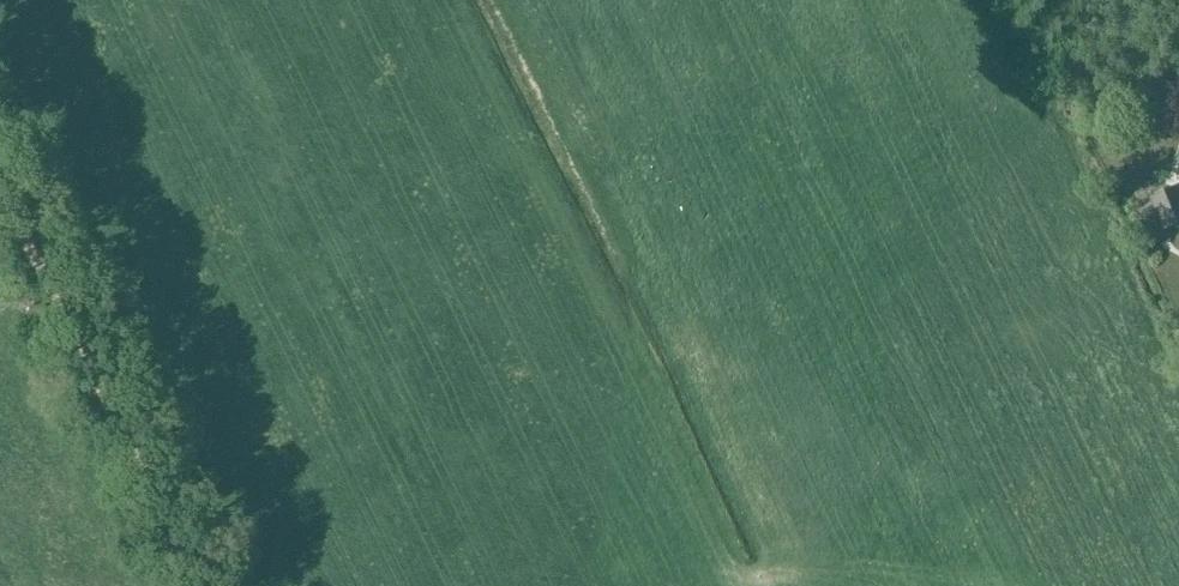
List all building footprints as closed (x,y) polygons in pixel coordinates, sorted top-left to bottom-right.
[(1153,200),(1166,231),(1178,226),(1178,189),(1153,200)]
